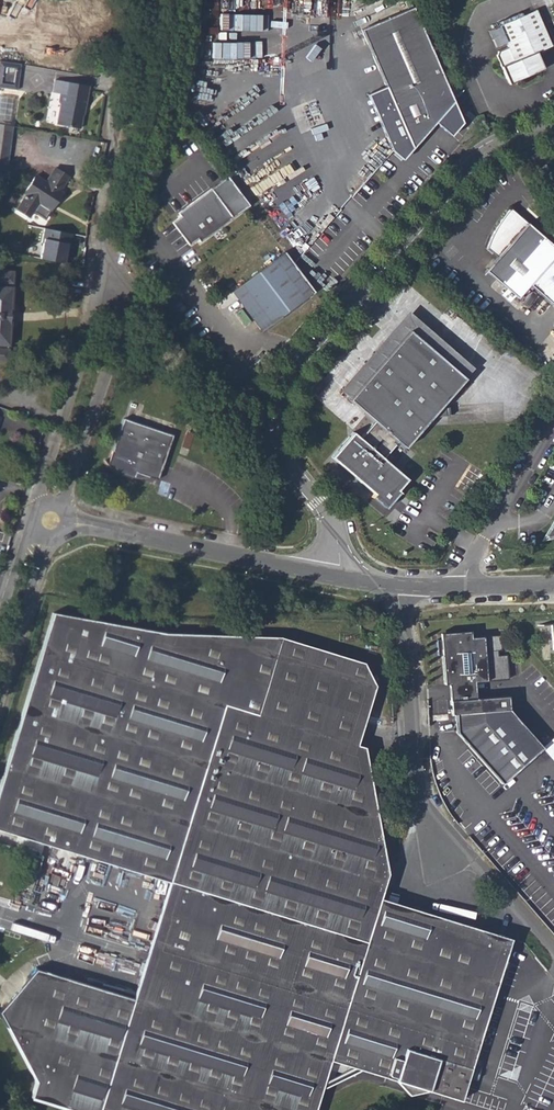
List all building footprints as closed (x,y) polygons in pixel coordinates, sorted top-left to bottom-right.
[(413,9),(362,31),(414,150),(454,103),(413,9)] [(535,9),(498,25),(507,47),(498,51),(496,55),(506,77),(514,81),(543,68),(536,51),(550,45),(535,9)] [(0,53),(0,54),(0,80),(19,82),(22,56),(0,53)] [(59,91),(58,100),(60,102),(56,123),(79,127),(81,112),(83,112),(88,84),(53,78),(52,89),(59,91)] [(15,96),(0,94),(0,117),(12,119),(15,96)] [(13,126),(0,123),(0,175),(6,176),(13,126)] [(536,169),(539,174),(548,168),(544,163),(536,169)] [(17,210),(29,217),(33,210),(45,218),(51,210),(62,193),(59,190),(68,177),(54,168),(46,182),(35,175),(24,193),(26,195),(17,210)] [(249,204),(227,176),(179,212),(181,215),(172,221),(189,244),(198,238),(200,241),(249,204)] [(511,211),(504,219),(496,232),(489,246),(488,250),(498,259),(486,273),(518,300),(553,259),(553,248),(511,211)] [(72,231),(45,227),(41,256),(68,261),(72,231)] [(284,251),(231,291),(261,330),(314,291),(284,251)] [(0,286),(0,345),(9,345),(10,324),(7,324),(8,307),(11,307),(13,287),(0,286)] [(348,400),(373,422),(359,439),(352,433),(330,458),(373,494),(370,496),(384,509),(399,492),(397,490),(406,479),(382,458),(397,442),(403,447),(464,378),(409,330),(348,400)] [(171,435),(122,418),(106,464),(109,468),(114,471),(118,473),(123,475),(128,477),(132,477),(134,472),(155,479),(171,435)] [(144,1003),(131,999),(33,970),(0,1006),(0,1017),(34,1084),(29,1098),(68,1109),(314,1109),(327,1067),(459,1108),(509,942),(378,902),(385,877),(365,747),(354,744),(255,715),(279,638),(189,637),(172,634),(53,614),(0,782),(0,834),(68,854),(168,882),(182,886),(144,1003)] [(460,636),(440,637),(441,652),(447,652),(449,681),(453,681),(479,680),(512,677),(510,653),(502,653),(501,648),(505,648),(504,633),(475,635),(475,637),(460,638),(460,636)] [(255,715),(354,744),(372,689),(359,662),(279,638),(255,715)] [(480,696),(479,680),(453,681),(454,698),(480,696)] [(545,744),(512,705),(511,694),(480,696),(454,698),(455,711),(458,711),(459,729),(503,780),(545,744)] [(553,759),(553,736),(543,746),(553,759)] [(36,874),(41,860),(28,856),(23,871),(36,874)] [(168,882),(131,999),(144,1003),(182,886),(168,882)]
